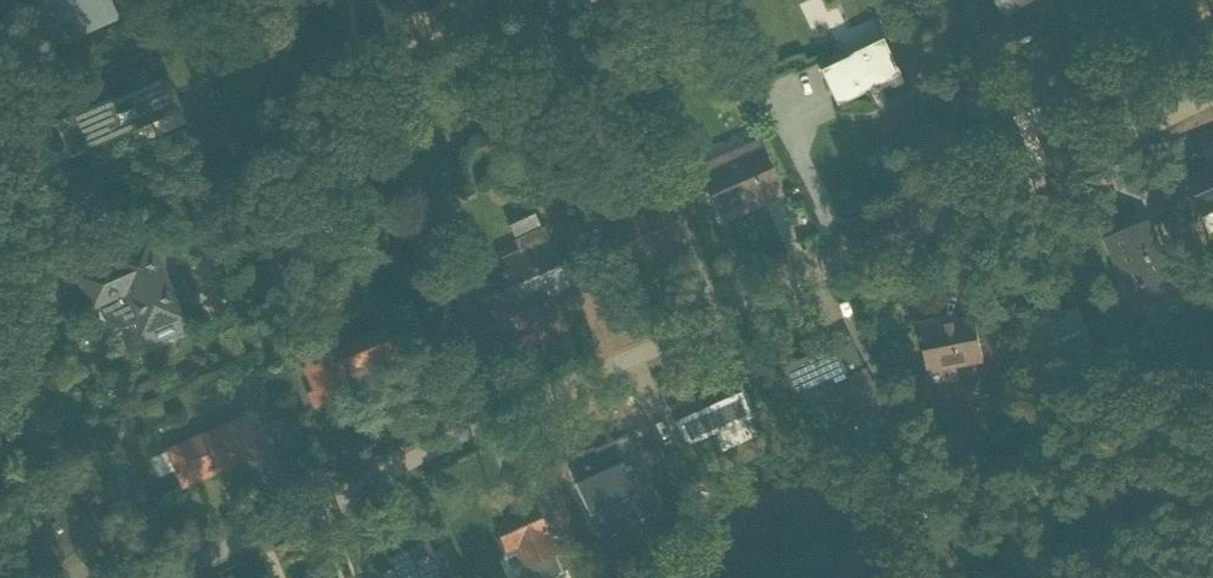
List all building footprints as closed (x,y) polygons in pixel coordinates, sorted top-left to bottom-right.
[(123,19),(115,0),(18,0),(43,55),(123,19)] [(1033,0),(989,0),(998,18),(1033,0)] [(840,105),(910,76),(895,39),(824,69),(840,105)] [(195,127),(172,73),(74,115),(97,168),(195,127)] [(722,221),(785,196),(761,135),(698,160),(722,221)] [(1202,218),(1212,213),(1212,165),(1185,177),(1202,218)] [(627,263),(689,238),(672,197),(610,222),(627,263)] [(1128,312),(1174,292),(1143,217),(1096,237),(1128,312)] [(477,337),(578,293),(549,227),(515,242),(520,251),(453,280),(477,337)] [(147,346),(188,330),(153,239),(75,269),(92,310),(101,307),(107,321),(113,326),(119,328),(127,326),(138,322),(147,346)] [(1038,365),(1088,343),(1065,289),(1015,310),(1038,365)] [(916,372),(975,363),(968,316),(908,326),(916,372)] [(344,397),(414,367),(395,323),(325,353),(344,397)] [(859,419),(883,408),(872,382),(870,382),(864,368),(862,369),(847,335),(802,354),(803,356),(779,367),(792,395),(801,391),(809,408),(824,401),(829,412),(852,402),(859,419)] [(749,417),(731,378),(694,395),(700,409),(672,422),(683,447),(749,417)] [(665,400),(673,413),(693,402),(686,388),(665,400)] [(186,486),(260,454),(243,415),(169,447),(186,486)] [(60,564),(102,533),(64,482),(42,498),(36,490),(0,517),(24,548),(40,537),(60,564)] [(522,572),(563,554),(537,495),(496,513),(522,572)] [(444,547),(437,550),(434,540),(390,558),(394,569),(383,574),(385,577),(457,577),(444,547)]
